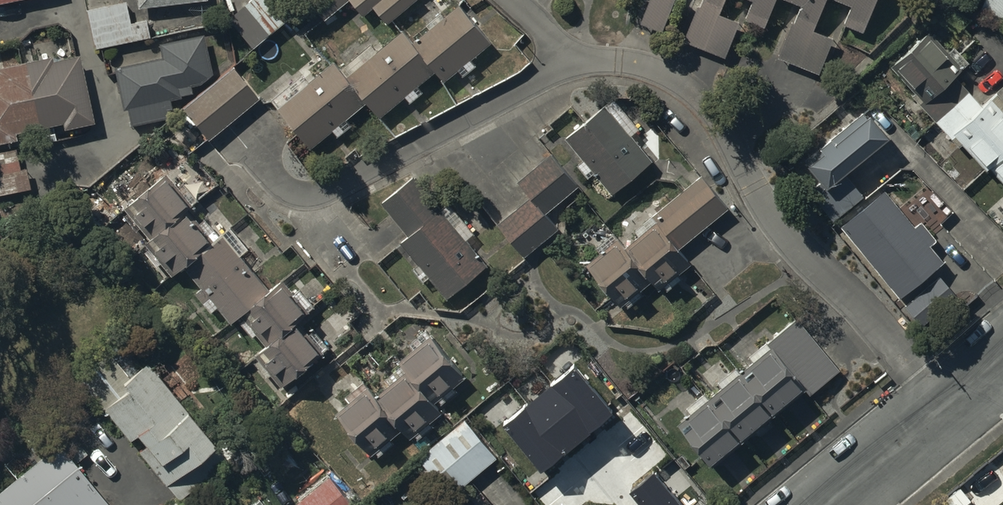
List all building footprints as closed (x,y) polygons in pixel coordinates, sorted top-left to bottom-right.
[(137,13),(206,5),(205,0),(136,0),(137,13)] [(362,13),(372,5),(388,25),(418,1),(417,0),(316,0),(314,1),(329,20),(352,1),(362,13)] [(644,24),(668,33),(680,0),(653,0),(644,24)] [(705,9),(702,8),(690,42),(731,56),(743,22),(725,15),(731,0),(708,0),(705,9)] [(755,4),(750,20),(769,27),(779,0),(746,0),(755,4)] [(866,35),(879,0),(781,0),(804,8),(797,27),(792,25),(780,59),(818,74),(831,38),(819,34),(831,1),(853,9),(846,28),(866,35)] [(982,13),(1002,23),(1002,0),(986,0),(982,13)] [(125,5),(86,13),(95,53),(150,40),(147,23),(130,27),(125,5)] [(302,79),(271,103),(311,152),(366,109),(376,121),(405,98),(410,105),(422,96),(417,90),(435,76),(443,86),(459,74),(463,80),(476,69),(471,64),(492,48),(462,10),(445,23),(440,16),(425,28),(430,34),(414,47),(404,33),(376,55),(371,48),(341,72),(335,66),(309,87),(302,79)] [(991,104),(984,111),(955,81),(962,73),(949,60),(952,57),(932,36),(892,75),(914,97),(908,104),(957,153),(961,150),(988,177),(990,174),(1002,187),(1002,116),(991,104)] [(212,88),(201,39),(159,47),(162,63),(114,71),(122,114),(127,113),(130,130),(169,123),(167,116),(172,115),(170,105),(182,103),(182,101),(193,99),(192,92),(212,88)] [(79,61),(54,66),(53,61),(0,73),(0,148),(20,143),(19,139),(65,129),(66,135),(95,128),(79,61)] [(235,72),(186,113),(211,143),(260,102),(235,72)] [(605,111),(566,143),(583,164),(577,169),(588,182),(594,177),(613,200),(653,166),(605,111)] [(832,230),(900,173),(913,174),(954,217),(939,231),(993,286),(1002,276),(1002,246),(908,152),(893,150),(878,131),(875,134),(865,120),(829,148),(831,150),(821,158),(820,157),(804,170),(809,176),(807,178),(818,193),(808,200),(832,230)] [(0,157),(0,198),(30,193),(26,172),(19,173),(16,154),(0,157)] [(578,190),(551,158),(517,186),(530,202),(498,230),(525,262),(560,232),(547,217),(578,190)] [(692,268),(679,251),(727,212),(698,177),(651,216),(655,220),(636,235),(640,239),(625,252),(619,244),(586,270),(602,290),(600,292),(613,307),(622,300),(627,305),(650,287),(656,295),(664,289),(668,294),(681,283),(678,279),(692,268)] [(195,209),(167,178),(123,218),(132,229),(139,224),(149,235),(145,239),(151,247),(154,245),(162,253),(157,257),(169,271),(166,273),(175,282),(185,273),(202,292),(194,298),(211,318),(217,313),(232,329),(237,325),(247,336),(252,331),(267,349),(256,358),(260,364),(256,367),(263,377),(269,373),(283,392),(329,350),(315,332),(309,337),(302,327),(312,318),(309,315),(315,310),(301,294),(296,299),(285,287),(273,297),(240,259),(248,251),(232,233),(223,241),(206,221),(199,226),(189,214),(195,209)] [(400,245),(417,267),(412,271),(423,286),(429,282),(446,305),(489,272),(486,268),(487,267),(468,243),(475,238),(473,236),(484,227),(485,229),(489,226),(477,211),(463,222),(452,208),(441,216),(413,178),(391,195),(395,201),(385,209),(408,239),(400,245)] [(884,195),(839,232),(899,304),(942,268),(928,251),(936,245),(921,226),(914,231),(884,195)] [(939,280),(904,310),(919,327),(954,297),(939,280)] [(678,428),(711,471),(805,394),(809,399),(839,375),(797,323),(760,353),(757,351),(748,358),(754,366),(743,375),(737,368),(717,385),(723,392),(709,404),(704,397),(686,412),(691,418),(678,428)] [(219,436),(139,334),(89,372),(170,475),(219,436)] [(344,399),(349,405),(334,419),(352,438),(350,440),(371,462),(377,456),(379,458),(401,437),(408,444),(415,438),(420,443),(434,430),(432,427),(442,417),(435,410),(441,404),(444,407),(457,394),(456,392),(468,380),(427,338),(399,366),(402,369),(386,384),(391,389),(384,396),(376,388),(372,392),(362,382),(344,399)] [(571,357),(501,415),(542,464),(612,406),(571,357)] [(465,419),(420,454),(449,490),(494,455),(465,419)] [(61,446),(0,495),(0,504),(109,504),(61,446)] [(630,483),(648,504),(687,504),(654,463),(630,483)] [(301,502),(304,504),(354,504),(331,477),(301,502)]
